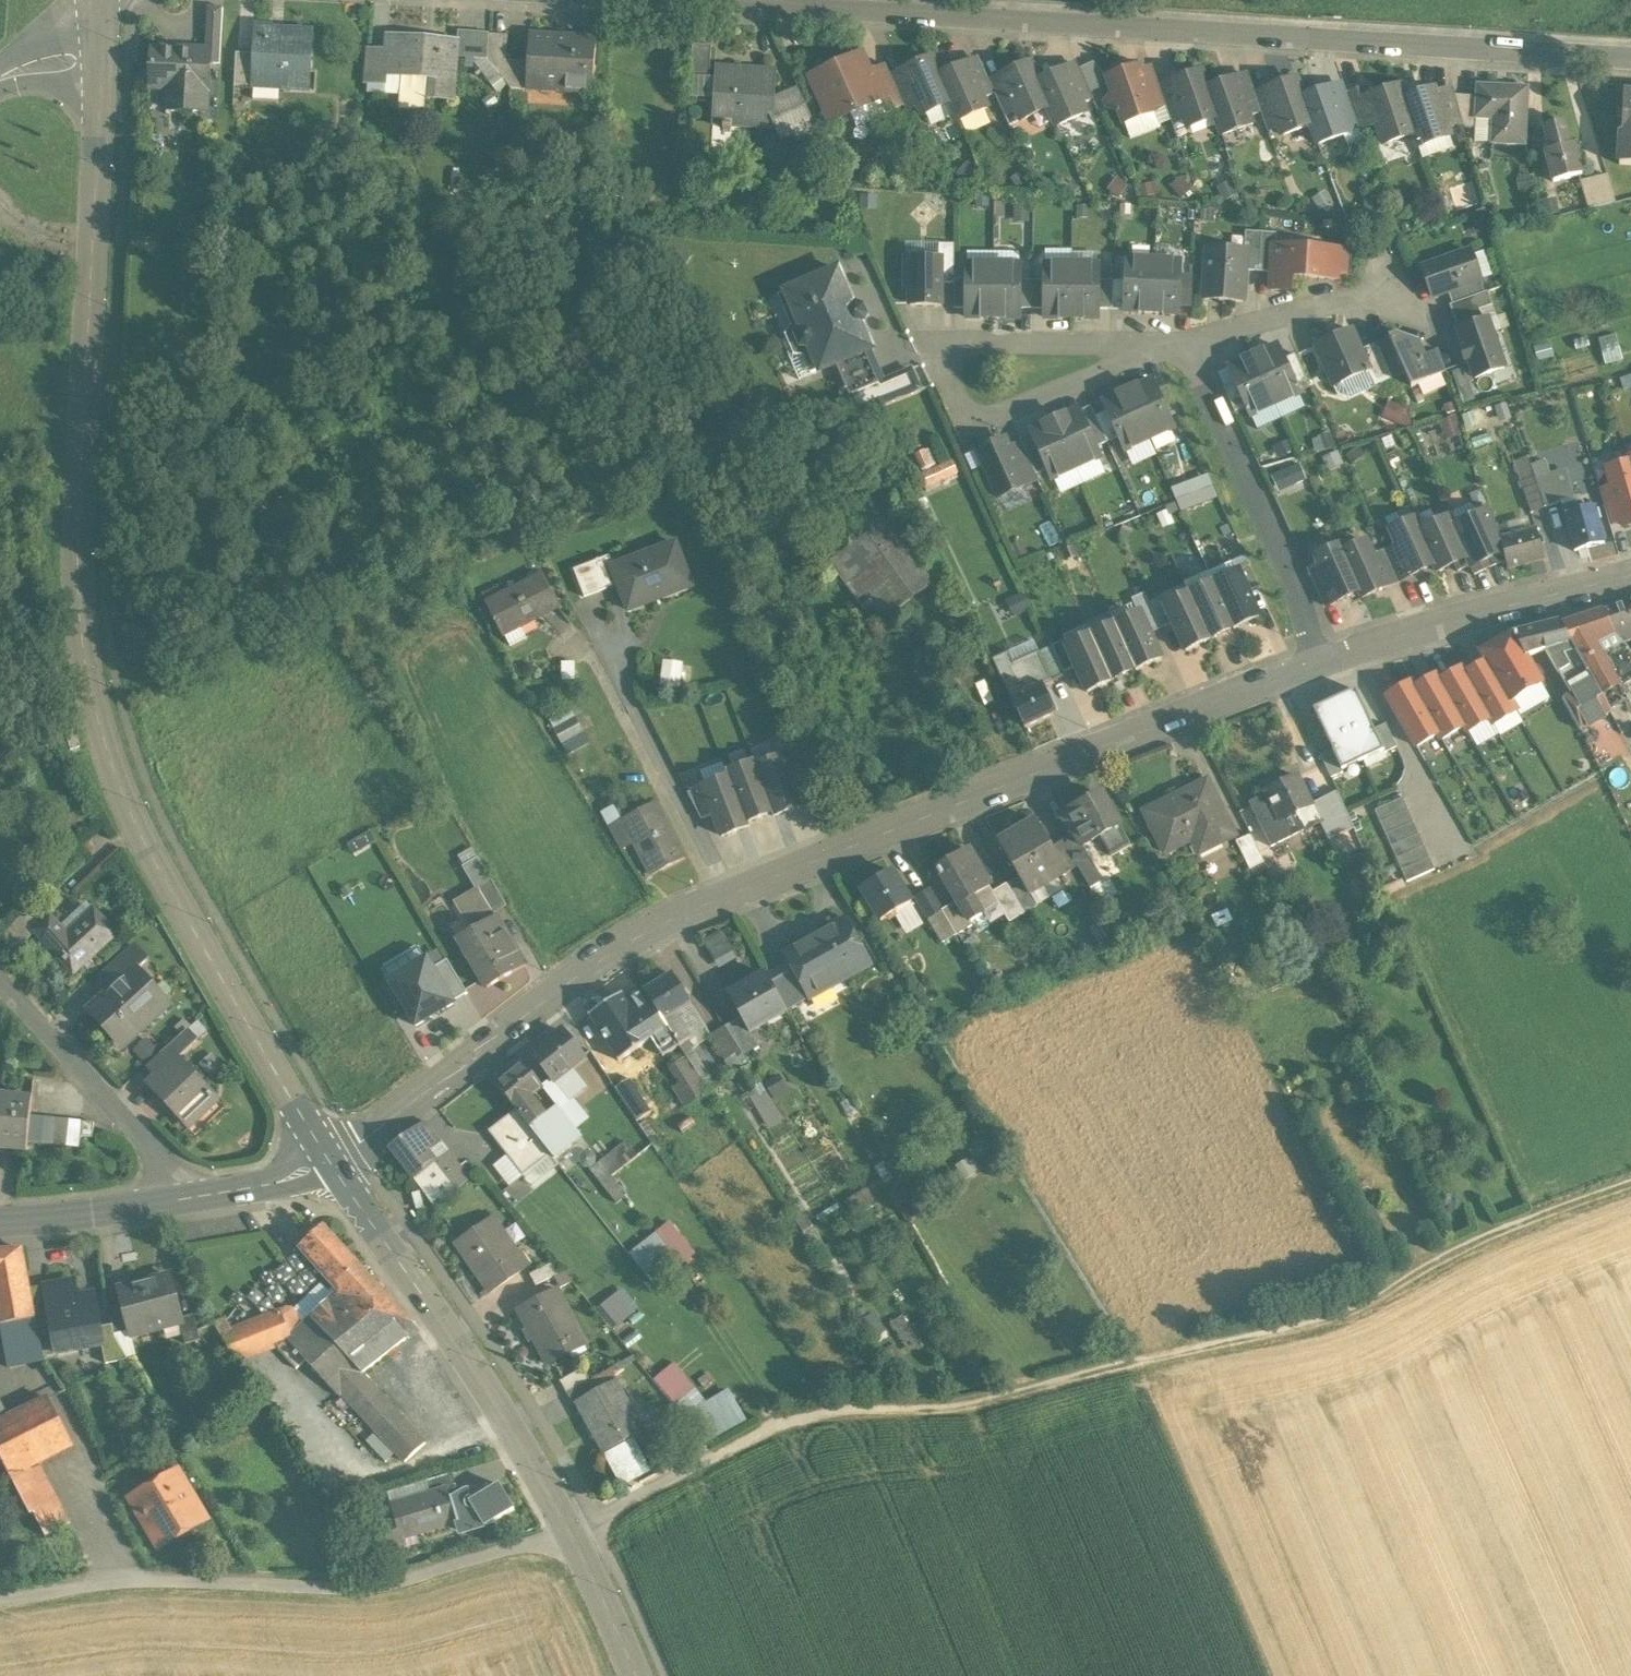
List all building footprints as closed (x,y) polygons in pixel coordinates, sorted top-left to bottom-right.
[(222,9),(207,7),(205,51),(210,51),(209,64),(219,65),(222,9)] [(312,33),(271,31),(271,28),(255,27),(253,55),(251,88),(309,91),(312,33)] [(507,36),(488,35),(487,59),(510,89),(526,90),(528,62),(506,61),(507,36)] [(595,39),(529,35),(528,62),(526,90),(592,94),(595,39)] [(457,43),(387,38),(386,53),(387,53),(385,76),(387,76),(418,78),(417,97),(452,100),(457,43)] [(711,46),(692,45),(690,77),(709,78),(711,46)] [(205,51),(152,48),(150,84),(171,85),(169,110),(206,112),(209,64),(210,51),(205,51)] [(386,53),(368,51),(366,83),(386,84),(387,76),(385,76),(387,53),(386,53)] [(253,55),(236,54),(234,87),(251,88),(253,55)] [(861,55),(809,79),(830,124),(879,102),(881,101),(869,72),(861,55)] [(930,59),(902,72),(903,73),(918,107),(922,116),(949,104),(950,103),(938,77),(939,77),(930,59)] [(989,84),(979,61),(967,66),(982,100),(994,95),(989,84)] [(1037,82),(1029,64),(1001,77),(1001,79),(1017,113),(1021,121),(1048,109),(1037,83),(1037,82)] [(891,79),(885,65),(869,72),(881,101),(879,102),(885,115),(904,107),(891,79)] [(939,77),(938,77),(950,103),(949,104),(958,122),(986,109),(982,100),(967,66),(966,65),(939,77)] [(1093,100),(1077,66),(1065,72),(1081,105),(1093,100)] [(1137,67),(1106,78),(1112,95),(1105,102),(1107,109),(1118,110),(1123,125),(1153,114),(1149,102),(1139,72),(1137,67)] [(775,72),(716,68),(713,125),(722,125),(722,129),(730,130),(731,126),(771,129),(772,116),(773,100),(775,72)] [(1152,68),(1139,72),(1149,102),(1162,98),(1159,89),(1152,68)] [(1065,72),(1064,70),(1037,82),(1037,83),(1048,109),(1056,127),(1085,114),(1081,105),(1065,72)] [(1200,72),(1171,83),(1171,85),(1184,122),(1187,129),(1216,119),(1205,89),(1206,89),(1200,72)] [(918,107),(903,73),(891,79),(904,107),(906,113),(918,107)] [(1254,96),(1247,76),(1235,81),(1248,118),(1260,113),(1254,97),(1254,96)] [(1001,79),(989,84),(994,95),(1005,118),(1017,113),(1001,79)] [(1206,89),(1205,89),(1216,119),(1221,136),(1250,125),(1248,118),(1235,81),(1234,79),(1206,89)] [(1295,80),(1266,90),(1266,92),(1279,127),(1282,136),(1310,126),(1311,126),(1301,99),(1302,98),(1295,80)] [(1171,85),(1159,89),(1162,98),(1172,126),(1184,122),(1171,85)] [(1346,96),(1343,86),(1331,90),(1346,132),(1358,128),(1346,96)] [(1527,88),(1477,86),(1476,97),(1475,118),(1476,119),(1492,119),(1491,144),(1524,145),(1527,88)] [(1302,98),(1301,99),(1311,126),(1310,126),(1317,145),(1346,135),(1346,132),(1331,90),(1330,88),(1302,98)] [(1398,88),(1369,98),(1378,123),(1376,123),(1383,145),(1414,134),(1403,101),(1398,88)] [(1369,98),(1366,89),(1346,96),(1358,128),(1359,129),(1376,123),(1378,123),(1369,98)] [(1452,89),(1435,95),(1446,129),(1462,123),(1454,96),(1452,89)] [(1435,95),(1433,90),(1403,101),(1414,134),(1418,147),(1449,137),(1446,129),(1435,95)] [(1279,127),(1266,92),(1254,96),(1254,97),(1260,113),(1267,131),(1279,127)] [(1623,95),(1619,165),(1630,166),(1630,95),(1623,95)] [(789,101),(773,100),(772,116),(776,116),(776,121),(784,139),(794,135),(796,141),(816,132),(800,96),(789,101)] [(1476,97),(1454,96),(1462,123),(1463,127),(1476,128),(1476,119),(1475,118),(1476,97)] [(1569,146),(1563,122),(1542,127),(1548,151),(1545,152),(1553,183),(1581,175),(1573,145),(1569,146)] [(1607,175),(1580,182),(1588,210),(1614,203),(1607,175)] [(1260,233),(1245,232),(1244,252),(1246,252),(1245,271),(1258,272),(1260,233)] [(1275,234),(1260,233),(1258,272),(1271,273),(1272,247),(1275,247),(1275,234)] [(954,245),(938,244),(938,260),(940,260),(940,284),(953,284),(953,281),(954,245)] [(1275,247),(1272,247),(1271,273),(1270,290),(1291,292),(1292,277),(1336,280),(1336,274),(1349,275),(1351,252),(1275,247)] [(1244,252),(1207,250),(1204,299),(1243,301),(1245,271),(1246,252),(1244,252)] [(1469,251),(1422,268),(1432,297),(1447,292),(1479,280),(1469,251)] [(938,260),(905,260),(905,291),(910,291),(910,305),(940,305),(940,284),(940,260),(938,260)] [(1153,261),(1127,260),(1126,282),(1124,310),(1124,311),(1124,312),(1150,313),(1153,261)] [(1179,262),(1153,261),(1150,313),(1177,315),(1177,305),(1179,277),(1179,262)] [(993,266),(966,265),(966,281),(966,309),(966,318),(992,318),(993,266)] [(1019,266),(993,266),(992,318),(1018,318),(1019,266)] [(1071,266),(1045,266),(1045,281),(1045,310),(1045,318),(1071,318),(1071,266)] [(1097,266),(1071,266),(1071,318),(1097,319),(1097,310),(1097,282),(1097,266)] [(862,306),(856,304),(852,305),(837,270),(785,292),(801,329),(797,331),(794,336),(799,347),(805,348),(809,347),(819,371),(835,365),(865,352),(871,349),(860,324),(864,323),(866,316),(862,306)] [(1192,278),(1179,277),(1177,305),(1190,306),(1192,278)] [(1479,280),(1447,292),(1452,304),(1484,293),(1479,280)] [(966,309),(966,281),(953,281),(953,284),(953,309),(966,309)] [(1045,281),(1032,281),(1032,309),(1045,310),(1045,281)] [(1111,310),(1113,281),(1097,282),(1097,310),(1111,310)] [(1126,282),(1113,281),(1111,310),(1124,310),(1126,282)] [(1452,304),(1449,305),(1458,331),(1483,322),(1478,310),(1491,305),(1486,292),(1484,293),(1452,304)] [(1483,322),(1458,331),(1464,349),(1460,350),(1464,361),(1468,360),(1475,378),(1503,368),(1487,320),(1483,322)] [(1360,350),(1351,330),(1315,347),(1333,386),(1365,372),(1366,373),(1368,373),(1370,372),(1360,350)] [(1418,342),(1394,336),(1388,338),(1404,374),(1411,388),(1445,372),(1437,351),(1424,356),(1418,342)] [(1388,338),(1376,343),(1392,379),(1404,374),(1388,338)] [(1392,379),(1376,343),(1360,350),(1370,372),(1368,373),(1374,387),(1392,379)] [(1276,347),(1252,357),(1274,405),(1298,394),(1294,386),(1282,360),(1276,347)] [(865,352),(835,365),(849,397),(878,384),(865,352)] [(1294,355),(1282,360),(1294,386),(1306,380),(1294,355)] [(1274,405),(1252,357),(1228,368),(1234,381),(1246,407),(1250,416),(1274,405)] [(1151,381),(1127,392),(1149,440),(1172,429),(1167,417),(1155,391),(1151,381)] [(1246,407),(1234,381),(1223,387),(1234,413),(1246,407)] [(1167,386),(1155,391),(1167,417),(1179,411),(1167,386)] [(1149,440),(1127,392),(1103,403),(1107,411),(1118,437),(1125,451),(1149,440)] [(1095,417),(1090,407),(1078,412),(1095,448),(1106,442),(1095,417)] [(1078,412),(1077,410),(1054,421),(1075,469),(1099,458),(1095,448),(1078,412)] [(1118,437),(1107,411),(1095,417),(1106,442),(1118,437)] [(1054,421),(1030,432),(1031,434),(1047,470),(1051,480),(1075,469),(1054,421)] [(1047,470),(1031,434),(1019,439),(1021,444),(1035,475),(1047,470)] [(1009,450),(1005,440),(977,452),(997,498),(1025,485),(1009,450)] [(1035,475),(1021,444),(1009,450),(1025,485),(1037,480),(1035,475)] [(936,486),(964,474),(957,458),(929,470),(936,486)] [(1606,469),(1611,486),(1622,521),(1623,526),(1630,524),(1630,466),(1629,458),(1628,459),(1629,463),(1606,469)] [(1560,502),(1553,473),(1535,483),(1536,486),(1544,508),(1560,502)] [(1544,508),(1536,486),(1522,490),(1530,512),(1544,508)] [(1622,521),(1611,486),(1599,490),(1609,525),(1622,521)] [(1213,487),(1176,502),(1180,511),(1217,496),(1213,487)] [(1594,508),(1577,512),(1574,503),(1562,507),(1574,552),(1604,544),(1594,508)] [(1453,527),(1452,527),(1460,545),(1470,566),(1469,567),(1470,568),(1487,560),(1502,553),(1497,534),(1496,528),(1490,510),(1453,527)] [(1419,531),(1418,532),(1433,565),(1436,572),(1453,564),(1454,564),(1448,550),(1460,545),(1452,527),(1453,527),(1449,518),(1419,531)] [(1419,531),(1414,520),(1389,531),(1397,548),(1409,574),(1410,576),(1433,565),(1418,532),(1419,531)] [(889,524),(831,565),(862,608),(860,609),(863,613),(865,611),(873,623),(909,597),(910,598),(932,583),(889,524)] [(1535,530),(1510,537),(1506,525),(1496,528),(1497,534),(1502,553),(1505,561),(1507,570),(1543,560),(1535,530)] [(1342,552),(1342,553),(1359,591),(1358,592),(1361,598),(1386,587),(1385,585),(1373,559),(1365,542),(1342,552)] [(612,567),(611,568),(617,585),(628,611),(691,587),(675,544),(612,567)] [(1460,545),(1448,550),(1454,564),(1453,564),(1457,572),(1469,567),(1470,566),(1460,545)] [(1359,591),(1342,553),(1342,552),(1339,546),(1315,557),(1319,566),(1334,600),(1335,602),(1358,592),(1359,591)] [(1409,574),(1397,548),(1385,554),(1397,579),(1409,574)] [(1502,553),(1487,560),(1490,568),(1505,561),(1502,553)] [(1385,554),(1373,559),(1385,585),(1397,579),(1385,554)] [(608,557),(573,570),(584,598),(617,585),(611,568),(612,567),(608,557)] [(1487,560),(1470,568),(1473,576),(1490,568),(1487,560)] [(1259,587),(1247,561),(1234,567),(1237,574),(1238,574),(1247,593),(1259,587)] [(1232,563),(1209,573),(1213,583),(1214,585),(1237,574),(1234,567),(1232,563)] [(1334,600),(1319,566),(1307,572),(1322,605),(1334,600)] [(1247,593),(1238,574),(1237,574),(1214,585),(1213,585),(1233,628),(1232,628),(1233,630),(1258,618),(1247,593)] [(541,575),(486,603),(503,637),(559,608),(541,575)] [(1233,628),(1213,585),(1214,585),(1213,583),(1188,594),(1189,596),(1190,596),(1209,639),(1210,638),(1232,628),(1233,628)] [(1148,603),(1144,593),(1131,599),(1138,616),(1140,615),(1148,634),(1160,629),(1148,603)] [(1209,639),(1190,596),(1189,596),(1166,607),(1165,607),(1172,623),(1185,652),(1210,640),(1210,638),(1209,639)] [(1161,597),(1148,603),(1160,629),(1172,623),(1165,607),(1166,607),(1161,597)] [(1602,610),(1612,633),(1613,632),(1621,642),(1630,637),(1626,626),(1630,623),(1630,601),(1602,610)] [(1602,610),(1560,625),(1575,650),(1589,674),(1606,664),(1603,658),(1594,642),(1612,633),(1602,610)] [(1148,634),(1140,615),(1138,616),(1116,626),(1115,627),(1134,669),(1133,669),(1134,671),(1160,660),(1148,634)] [(1560,625),(1559,623),(1512,635),(1525,657),(1544,651),(1558,673),(1569,666),(1562,654),(1575,650),(1560,625)] [(1134,669),(1115,627),(1116,626),(1115,624),(1089,636),(1090,638),(1091,638),(1110,680),(1111,680),(1133,669),(1134,669)] [(1512,635),(1482,652),(1488,663),(1510,702),(1540,684),(1525,657),(1512,635)] [(1068,648),(1066,649),(1075,667),(1087,693),(1112,681),(1111,680),(1110,680),(1091,638),(1090,638),(1068,648)] [(1064,640),(1051,647),(1063,673),(1075,667),(1066,649),(1068,648),(1064,640)] [(1603,658),(1606,664),(1611,672),(1613,675),(1630,663),(1630,655),(1630,654),(1623,645),(1603,658)] [(1063,673),(1051,647),(1038,652),(1052,683),(1065,677),(1063,673)] [(1038,652),(1013,663),(1008,653),(992,660),(1011,700),(1042,685),(1042,687),(1052,683),(1038,652)] [(667,680),(685,682),(687,660),(668,658),(667,680)] [(1488,663),(1465,676),(1491,720),(1494,725),(1517,712),(1510,702),(1488,663)] [(1606,664),(1589,674),(1593,681),(1594,683),(1611,672),(1606,664)] [(1462,670),(1439,683),(1464,727),(1468,733),(1491,720),(1465,676),(1462,670)] [(1611,672),(1594,683),(1602,697),(1609,710),(1627,699),(1613,675),(1611,672)] [(1436,677),(1414,690),(1439,734),(1442,740),(1464,727),(1439,683),(1436,677)] [(1593,681),(1562,699),(1571,714),(1583,707),(1602,697),(1594,683),(1593,681)] [(1414,690),(1410,684),(1387,697),(1416,747),(1439,734),(1414,690)] [(1042,685),(1011,700),(1024,728),(1055,713),(1042,687),(1042,685)] [(1355,690),(1334,700),(1363,761),(1384,751),(1374,730),(1355,690)] [(1342,771),(1363,761),(1334,700),(1313,710),(1332,749),(1342,771)] [(1592,723),(1583,707),(1571,714),(1579,730),(1592,723)] [(575,719),(554,730),(561,743),(582,732),(575,719)] [(1385,725),(1374,730),(1384,751),(1385,753),(1396,748),(1385,725)] [(73,736),(65,739),(69,751),(78,748),(73,736)] [(1343,773),(1332,749),(1320,755),(1332,779),(1343,773)] [(793,753),(780,758),(793,792),(794,792),(806,787),(793,753)] [(755,767),(755,768),(772,812),(771,813),(773,817),(800,806),(794,792),(793,792),(780,758),(755,767)] [(772,812),(755,768),(755,767),(754,763),(726,774),(728,778),(746,822),(771,813),(772,812)] [(1298,777),(1264,794),(1267,798),(1279,822),(1295,814),(1304,831),(1320,823),(1311,804),(1298,777)] [(728,778),(703,787),(713,814),(713,815),(721,836),(748,826),(746,822),(728,778)] [(1206,781),(1144,813),(1164,853),(1205,833),(1212,847),(1234,836),(1206,781)] [(703,787),(687,794),(701,819),(713,815),(713,814),(703,787)] [(1337,792),(1311,804),(1320,823),(1321,823),(1320,823),(1325,832),(1334,828),(1335,830),(1351,823),(1345,810),(1337,792)] [(1103,796),(1064,817),(1073,834),(1081,847),(1082,846),(1100,837),(1111,857),(1130,846),(1103,796)] [(1267,798),(1250,807),(1252,812),(1259,808),(1269,828),(1279,822),(1267,798)] [(1403,803),(1376,815),(1408,885),(1435,873),(1403,803)] [(655,804),(622,821),(634,843),(633,843),(650,876),(684,858),(655,804)] [(622,821),(609,828),(620,850),(633,843),(634,843),(622,821)] [(1035,821),(998,843),(1018,878),(1028,895),(1030,895),(1066,873),(1051,848),(1035,821)] [(1081,847),(1073,834),(1062,841),(1077,867),(1090,889),(1102,881),(1082,846),(1081,847)] [(1250,835),(1235,842),(1249,871),(1264,863),(1250,835)] [(1077,867),(1062,841),(1051,848),(1066,873),(1077,867)] [(968,851),(936,870),(938,872),(937,873),(940,878),(941,877),(956,903),(968,922),(969,921),(998,904),(991,893),(988,888),(989,887),(968,851)] [(477,858),(463,866),(477,889),(491,881),(477,858)] [(891,871),(861,890),(880,922),(910,904),(891,871)] [(1018,878),(1006,884),(1024,914),(1037,906),(1030,895),(1028,895),(1018,878)] [(491,881),(477,889),(492,914),(493,914),(506,906),(491,881)] [(1006,884),(991,893),(998,904),(1009,923),(1024,914),(1006,884)] [(477,889),(454,903),(472,932),(496,918),(493,914),(492,914),(477,889)] [(928,890),(915,897),(928,920),(941,912),(941,911),(928,890)] [(956,903),(941,911),(941,912),(955,935),(972,926),(969,921),(968,922),(956,903)] [(67,936),(50,918),(41,926),(35,932),(35,933),(73,974),(116,936),(93,911),(67,936)] [(0,937),(0,940),(13,954),(35,933),(35,932),(41,926),(27,912),(0,937)] [(955,935),(941,912),(928,920),(942,943),(955,935)] [(472,932),(458,941),(486,989),(524,966),(496,918),(472,932)] [(844,920),(784,954),(789,964),(808,998),(809,999),(870,965),(844,920)] [(723,963),(742,951),(728,928),(708,940),(723,963)] [(132,948),(109,969),(121,982),(135,970),(136,971),(147,961),(134,947),(132,948)] [(455,1006),(452,1001),(433,968),(427,958),(385,981),(413,1030),(455,1006)] [(452,1001),(466,993),(447,960),(433,968),(452,1001)] [(789,964),(766,977),(785,1011),(808,998),(789,964)] [(136,971),(135,970),(121,982),(89,1011),(111,1034),(122,1047),(129,1042),(167,1007),(136,971)] [(690,1038),(675,1016),(691,1006),(672,975),(644,992),(679,1046),(690,1038)] [(766,976),(748,986),(747,985),(728,996),(740,1018),(749,1033),(750,1032),(786,1012),(785,1011),(766,977),(766,976)] [(710,1036),(691,1006),(675,1016),(690,1038),(692,1050),(709,1037),(710,1036)] [(749,1033),(740,1018),(725,1027),(736,1045),(742,1055),(757,1046),(750,1032),(749,1033)] [(710,1036),(709,1037),(733,1076),(749,1065),(742,1055),(736,1045),(725,1027),(710,1036)] [(162,1054),(146,1068),(155,1077),(177,1057),(178,1058),(196,1042),(186,1031),(162,1054)] [(582,1058),(561,1031),(532,1054),(554,1081),(569,1069),(582,1058)] [(715,1087),(692,1050),(690,1038),(679,1046),(708,1092),(715,1087)] [(133,1054),(146,1068),(162,1054),(149,1040),(133,1054)] [(178,1058),(177,1057),(155,1077),(147,1085),(192,1132),(222,1104),(178,1058)] [(523,1064),(496,1086),(515,1110),(530,1097),(542,1087),(523,1064)] [(569,1069),(554,1081),(569,1100),(572,1097),(584,1087),(569,1069)] [(3,1096),(0,1120),(0,1148),(26,1151),(27,1142),(30,1116),(31,1099),(3,1096)] [(545,1116),(530,1097),(515,1110),(539,1140),(547,1134),(538,1122),(545,1116)] [(588,1118),(572,1097),(569,1100),(558,1108),(574,1129),(588,1118)] [(574,1129),(558,1108),(546,1118),(562,1138),(574,1129)] [(515,1110),(488,1131),(522,1176),(550,1155),(539,1140),(515,1110)] [(43,1118),(30,1116),(27,1142),(40,1144),(43,1118)] [(56,1119),(43,1118),(40,1144),(53,1145),(56,1119)] [(69,1120),(56,1119),(53,1145),(66,1146),(69,1120)] [(82,1122),(69,1120),(66,1146),(79,1148),(80,1137),(82,1122)] [(94,1123),(82,1122),(80,1137),(92,1138),(94,1123)] [(424,1122),(391,1147),(414,1180),(434,1165),(433,1163),(426,1154),(440,1143),(424,1122)] [(440,1143),(426,1154),(433,1163),(447,1152),(440,1143)] [(627,1143),(601,1163),(611,1176),(637,1156),(627,1143)] [(447,1152),(433,1163),(434,1165),(414,1180),(435,1208),(475,1174),(465,1162),(460,1167),(447,1152)] [(611,1176),(601,1163),(591,1172),(601,1185),(611,1176)] [(526,1267),(492,1219),(455,1244),(489,1293),(526,1267)] [(416,1331),(322,1227),(301,1246),(342,1291),(311,1320),(361,1375),(416,1331)] [(0,1250),(0,1325),(12,1322),(34,1318),(33,1309),(32,1310),(28,1289),(21,1249),(0,1250)] [(552,1263),(529,1275),(535,1286),(558,1274),(552,1263)] [(169,1276),(144,1283),(156,1329),(180,1323),(181,1323),(180,1318),(169,1276)] [(93,1295),(71,1299),(68,1281),(43,1286),(56,1354),(101,1346),(103,1346),(99,1327),(93,1295)] [(144,1283),(118,1289),(129,1330),(131,1335),(156,1329),(144,1283)] [(43,1286),(28,1289),(32,1310),(33,1309),(34,1318),(38,1338),(39,1338),(43,1357),(56,1354),(43,1286)] [(556,1290),(518,1311),(547,1365),(586,1344),(556,1290)] [(123,1305),(109,1308),(114,1334),(129,1330),(123,1305)] [(231,1332),(220,1336),(235,1361),(274,1346),(286,1341),(291,1339),(291,1338),(280,1313),(231,1332)] [(193,1315),(180,1318),(181,1323),(180,1323),(185,1344),(199,1340),(193,1315)] [(34,1318),(12,1322),(16,1340),(3,1343),(8,1368),(44,1360),(43,1357),(39,1338),(38,1338),(34,1318)] [(231,1332),(224,1319),(213,1324),(220,1336),(231,1332)] [(310,1320),(291,1338),(291,1339),(286,1341),(305,1361),(338,1396),(340,1394),(370,1426),(395,1453),(396,1453),(406,1466),(425,1444),(361,1375),(311,1320),(310,1320)] [(0,1325),(3,1343),(16,1340),(12,1322),(0,1325)] [(112,1325),(99,1327),(103,1346),(101,1346),(104,1363),(127,1359),(114,1338),(112,1325)] [(305,1361),(286,1341),(274,1346),(296,1370),(305,1361)] [(582,1369),(560,1382),(566,1393),(588,1380),(582,1369)] [(588,1381),(566,1393),(572,1404),(576,1402),(594,1392),(588,1381)] [(635,1416),(615,1381),(594,1392),(576,1402),(596,1438),(595,1439),(603,1454),(638,1434),(630,1419),(635,1416)] [(0,1423),(0,1457),(10,1476),(37,1463),(72,1445),(48,1399),(8,1419),(0,1423)] [(8,1419),(0,1403),(0,1423),(8,1419)] [(395,1453),(370,1426),(359,1435),(385,1463),(395,1453)] [(37,1463),(10,1476),(30,1515),(33,1514),(45,1537),(68,1525),(37,1463)] [(178,1470),(128,1499),(158,1550),(208,1520),(178,1470)] [(450,1474),(426,1481),(430,1495),(446,1491),(446,1492),(455,1489),(450,1474)] [(426,1481),(388,1493),(391,1507),(430,1495),(426,1481)] [(471,1497),(468,1499),(464,1492),(467,1491),(466,1489),(451,1498),(448,1499),(456,1524),(457,1523),(457,1524),(458,1524),(461,1532),(482,1526),(484,1528),(513,1510),(499,1486),(476,1500),(474,1498),(471,1497)] [(430,1495),(391,1507),(395,1521),(375,1527),(380,1547),(403,1541),(402,1539),(415,1535),(416,1535),(456,1524),(448,1499),(446,1492),(446,1491),(430,1495)]
